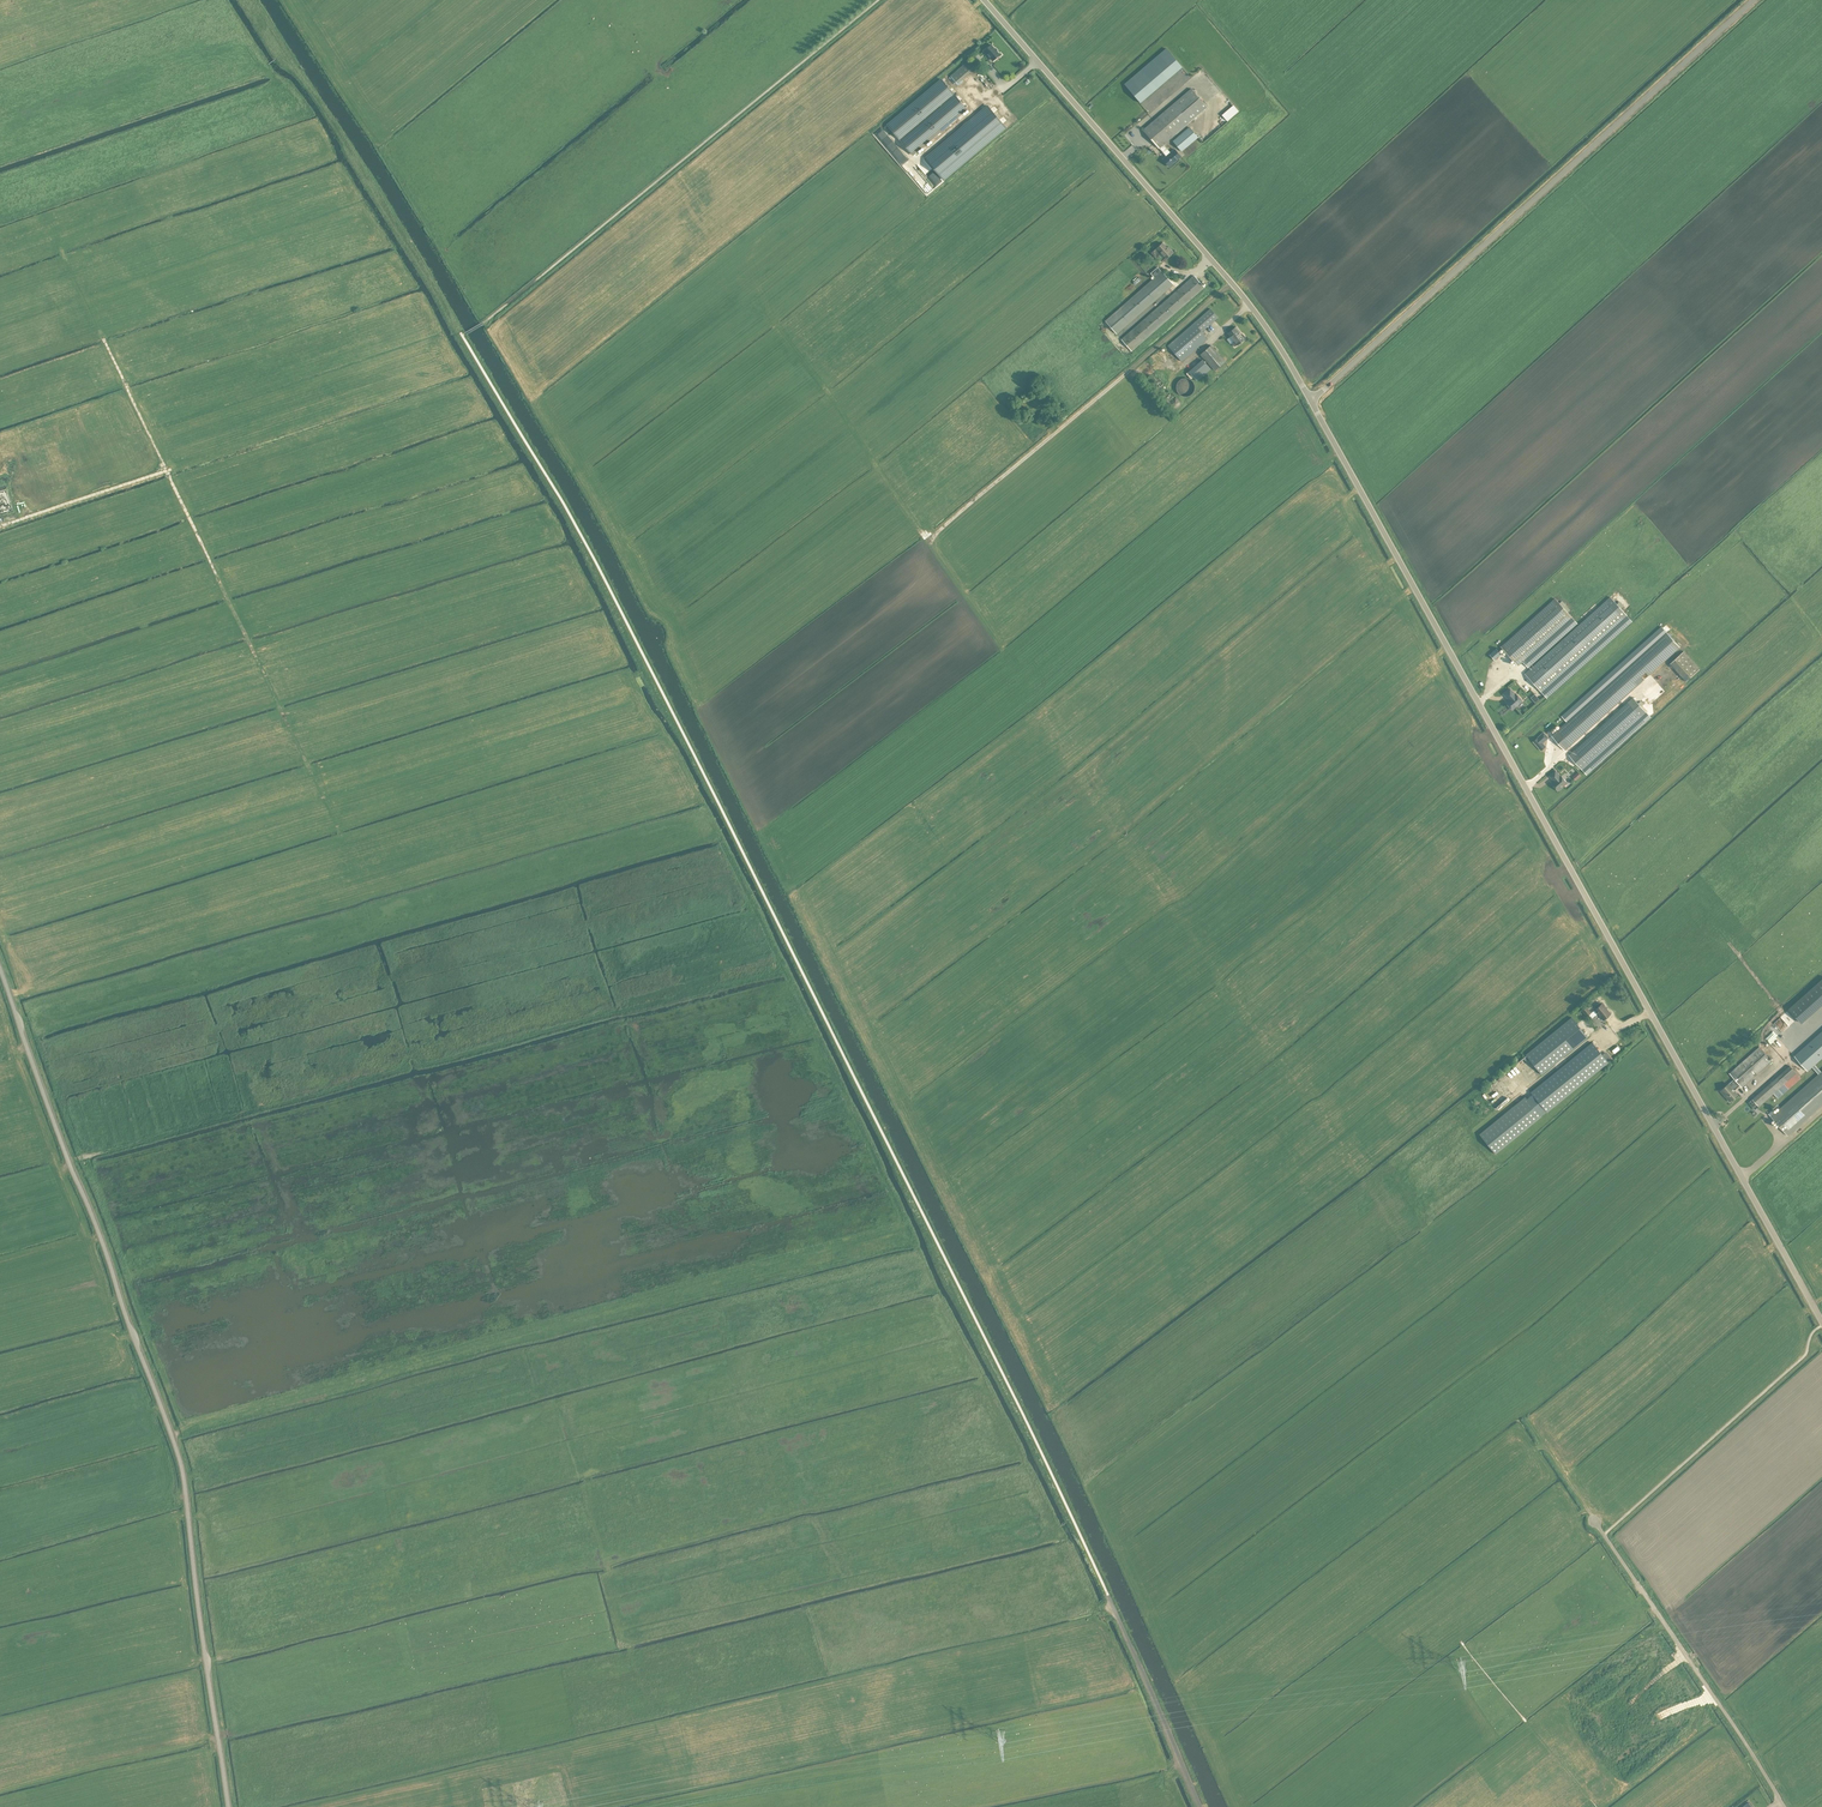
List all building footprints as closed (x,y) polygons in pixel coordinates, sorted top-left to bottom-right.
[(971,5),(966,0),(964,0),(961,2),(967,8),(971,5)] [(991,44),(984,50),(993,60),(1000,54),(991,44)] [(1185,62),(1169,44),(1127,80),(1143,98),(1185,62)] [(957,83),(975,67),(969,60),(951,76),(957,83)] [(942,79),(887,124),(913,154),(967,109),(942,79)] [(1176,138),(1173,141),(1182,151),(1198,137),(1189,127),(1179,136),(1177,133),(1207,107),(1191,88),(1143,130),(1159,148),(1166,156),(1163,159),(1169,166),(1181,156),(1175,149),(1171,153),(1163,144),(1174,135),(1176,138)] [(988,105),(925,158),(944,179),(1006,127),(988,105)] [(1222,112),(1197,130),(1202,137),(1227,119),(1222,112)] [(1156,258),(1161,253),(1166,259),(1174,252),(1169,246),(1167,248),(1163,243),(1151,253),(1156,258)] [(1162,271),(1158,267),(1150,273),(1154,278),(1105,320),(1117,334),(1173,284),(1162,271)] [(1131,351),(1204,287),(1194,276),(1121,339),(1131,351)] [(1202,332),(1218,317),(1210,309),(1168,345),(1182,361),(1208,339),(1202,332)] [(1242,334),(1241,334),(1238,331),(1239,330),(1236,327),(1228,333),(1234,341),(1232,343),(1235,347),(1245,339),(1244,338),(1244,337),(1245,336),(1243,334),(1242,334)] [(1215,370),(1225,361),(1211,345),(1201,354),(1215,370)] [(1170,357),(1166,363),(1172,367),(1175,363),(1172,361),(1173,359),(1170,357)] [(1197,381),(1211,369),(1203,360),(1189,372),(1197,381)] [(1176,389),(1177,390),(1179,393),(1180,394),(1182,396),(1183,396),(1185,396),(1187,396),(1189,396),(1191,395),(1192,394),(1193,392),(1194,391),(1195,389),(1195,387),(1195,385),(1194,383),(1193,381),(1192,380),(1190,379),(1189,378),(1185,378),(1184,378),(1182,378),(1181,379),(1179,380),(1178,381),(1177,383),(1176,385),(1176,387),(1176,389)] [(1610,597),(1525,673),(1545,696),(1630,619),(1610,597)] [(1517,665),(1571,617),(1555,598),(1501,647),(1517,665)] [(1667,632),(1631,664),(1552,735),(1565,750),(1680,647),(1667,632)] [(1494,660),(1501,654),(1496,648),(1489,654),(1494,660)] [(1684,652),(1671,664),(1688,682),(1700,670),(1684,652)] [(1504,694),(1509,699),(1506,702),(1512,709),(1522,701),(1516,693),(1515,694),(1510,688),(1504,694)] [(1569,755),(1582,769),(1646,712),(1633,697),(1569,755)] [(1499,710),(1501,713),(1508,708),(1505,705),(1499,710)] [(1544,732),(1533,741),(1541,750),(1546,746),(1543,743),(1549,737),(1544,732)] [(1550,776),(1555,781),(1552,783),(1558,790),(1568,782),(1561,775),(1560,776),(1556,770),(1550,776)] [(1575,780),(1581,774),(1578,771),(1572,777),(1575,780)] [(1801,1022),(1821,1004),(1821,980),(1789,1009),(1801,1022)] [(1581,1009),(1587,1016),(1595,1009),(1603,1020),(1610,1014),(1602,1003),(1596,1008),(1594,1006),(1589,1010),(1586,1006),(1581,1009)] [(1526,1054),(1542,1074),(1587,1037),(1571,1017),(1526,1054)] [(1780,1017),(1771,1027),(1781,1037),(1790,1027),(1780,1017)] [(1821,1071),(1815,1064),(1821,1058),(1821,1031),(1794,1055),(1808,1071),(1812,1067),(1819,1074),(1821,1071)] [(1793,1034),(1785,1039),(1790,1048),(1798,1043),(1793,1034)] [(1531,1092),(1547,1112),(1608,1062),(1592,1042),(1531,1092)] [(1729,1083),(1721,1091),(1730,1101),(1738,1094),(1734,1089),(1739,1084),(1742,1087),(1772,1060),(1759,1047),(1730,1073),(1735,1079),(1729,1084),(1729,1083)] [(1517,1065),(1515,1068),(1520,1074),(1523,1071),(1517,1065)] [(1801,1078),(1797,1073),(1790,1066),(1753,1099),(1759,1106),(1773,1094),(1778,1098),(1801,1078)] [(1788,1135),(1821,1105),(1821,1071),(1819,1074),(1771,1116),(1788,1135)] [(1489,1094),(1495,1103),(1509,1095),(1503,1085),(1489,1094)] [(1495,1154),(1541,1116),(1525,1097),(1479,1134),(1495,1154)] [(1750,1119),(1742,1126),(1744,1129),(1753,1122),(1750,1119)] [(1634,1701),(1637,1699),(1635,1697),(1627,1703),(1630,1707),(1635,1703),(1634,1701)]
